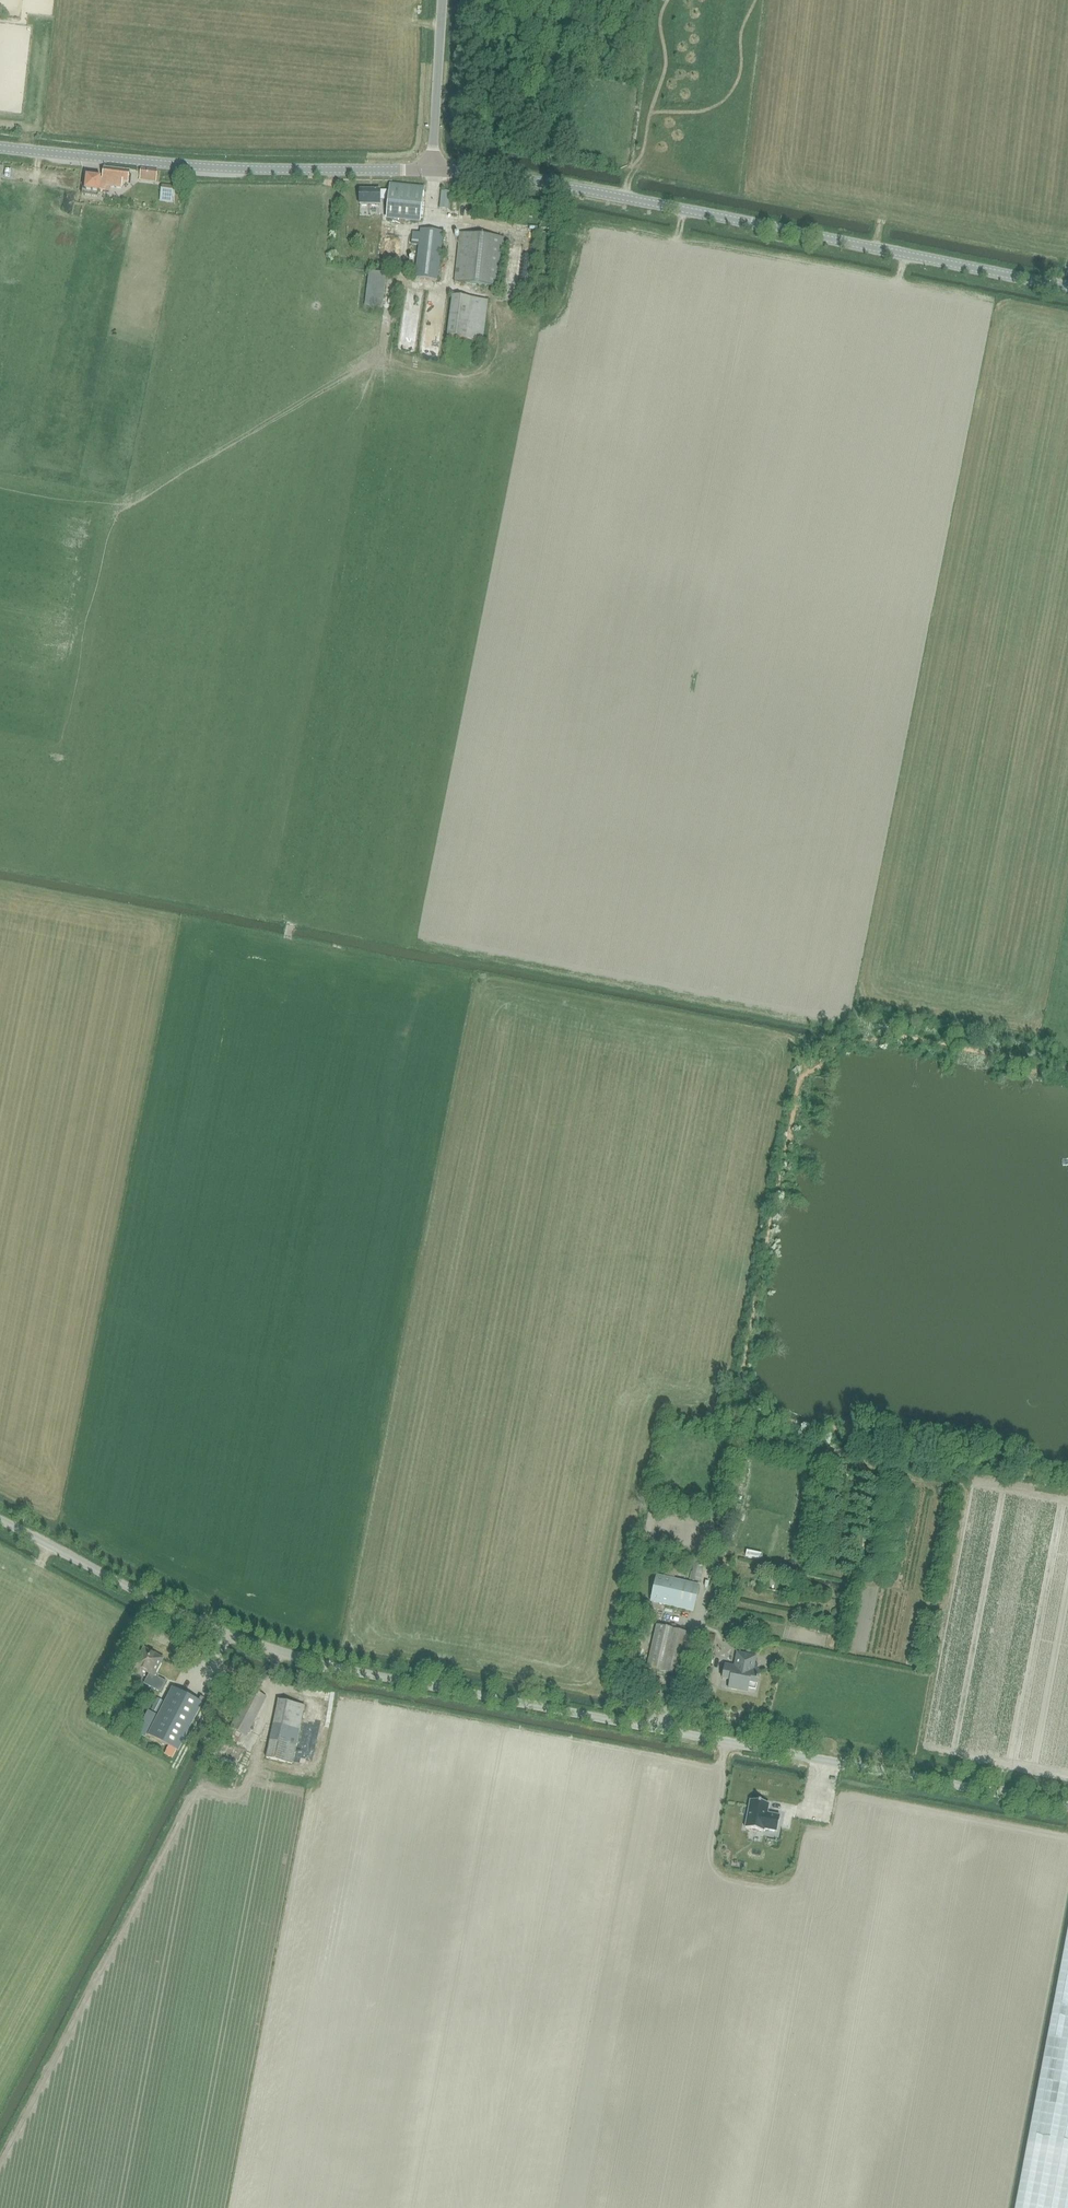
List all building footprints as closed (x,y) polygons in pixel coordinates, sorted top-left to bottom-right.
[(104,167),(103,178),(101,178),(101,177),(87,175),(85,190),(99,191),(99,190),(105,190),(106,186),(122,188),(123,181),(129,182),(130,170),(104,167)] [(158,170),(141,168),(139,180),(156,182),(158,170)] [(380,190),(359,190),(359,206),(380,206),(380,200),(388,200),(386,221),(420,224),(423,199),(425,187),(389,184),(389,191),(380,191),(380,190)] [(441,191),(439,208),(449,209),(451,192),(441,191)] [(438,281),(443,233),(420,229),(420,233),(412,233),(411,245),(418,246),(414,278),(438,281)] [(499,288),(505,238),(459,233),(454,282),(499,288)] [(382,308),(386,273),(369,272),(365,306),(382,308)] [(483,341),(488,301),(452,296),(447,336),(483,341)] [(762,1553),(746,1550),(745,1556),(760,1560),(762,1553)] [(667,1561),(663,1578),(655,1576),(649,1602),(692,1611),(698,1585),(674,1580),(675,1575),(687,1577),(690,1565),(678,1562),(678,1563),(667,1561)] [(704,1564),(694,1562),(690,1580),(700,1583),(704,1564)] [(656,1626),(647,1669),(678,1676),(688,1633),(656,1626)] [(716,1635),(709,1634),(707,1643),(714,1644),(716,1635)] [(650,1647),(643,1646),(640,1660),(647,1661),(650,1647)] [(144,1649),(134,1667),(154,1677),(163,1659),(144,1649)] [(736,1653),(734,1666),(725,1664),(724,1668),(722,1679),(730,1680),(728,1688),(747,1692),(749,1683),(757,1684),(759,1671),(753,1670),(755,1656),(736,1653)] [(179,1751),(203,1704),(172,1688),(148,1735),(179,1751)] [(246,1737),(266,1699),(250,1690),(230,1729),(246,1737)] [(305,1705),(278,1699),(266,1758),(293,1764),(305,1705)] [(739,1798),(734,1826),(753,1830),(753,1827),(766,1830),(769,1814),(756,1812),(758,1802),(739,1798)] [(1015,2207),(1067,2207),(1067,1925),(1015,2207)]
